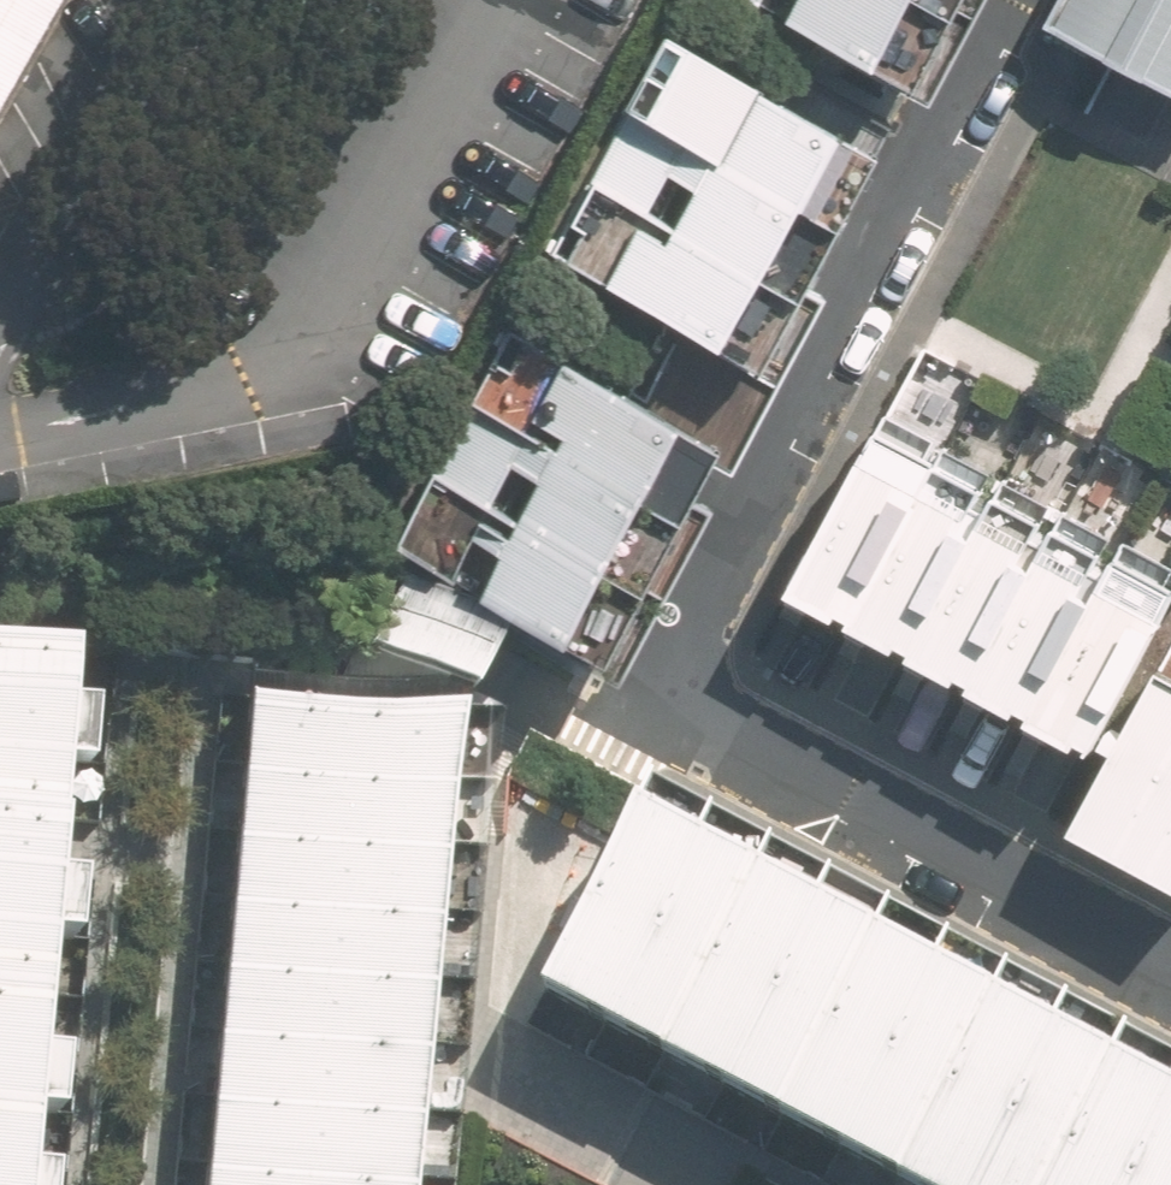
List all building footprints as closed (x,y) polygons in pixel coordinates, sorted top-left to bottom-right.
[(44,0),(0,0),(0,76),(44,0)] [(935,9),(918,0),(745,0),(897,81),(935,9)] [(940,0),(918,0),(935,9),(940,0)] [(1170,88),(1170,0),(1060,0),(1048,22),(1170,88)] [(829,215),(867,143),(672,40),(634,111),(829,215)] [(791,286),(829,215),(634,111),(596,183),(791,286)] [(753,358),(791,286),(596,183),(558,255),(753,358)] [(665,504),(703,433),(508,329),(470,401),(665,504)] [(626,576),(665,504),(470,401),(432,473),(626,576)] [(796,590),(855,620),(945,448),(886,417),(796,590)] [(855,620),(915,651),(1005,478),(945,448),(855,620)] [(588,647),(626,576),(432,473),(393,544),(588,647)] [(915,651),(974,682),(1064,509),(1005,478),(915,651)] [(974,682),(1034,713),(1124,540),(1064,509),(974,682)] [(1094,744),(1170,595),(1170,564),(1124,540),(1034,713),(1094,744)] [(364,645),(459,693),(493,626),(399,578),(364,645)] [(104,648),(0,637),(0,707),(97,717),(104,648)] [(1133,861),(1170,791),(1170,644),(1071,828),(1133,861)] [(443,783),(450,716),(253,698),(246,764),(443,783)] [(97,717),(0,707),(0,778),(89,787),(97,717)] [(437,849),(443,783),(246,764),(240,830),(437,849)] [(89,787),(0,778),(0,848),(82,857),(89,787)] [(1133,861),(1170,882),(1170,791),(1133,861)] [(546,995),(605,1026),(700,848),(642,817),(624,849),(546,995)] [(430,915),(437,849),(240,830),(233,896),(430,915)] [(82,857),(0,848),(0,919),(75,927),(82,857)] [(605,1026),(664,1057),(759,879),(700,848),(605,1026)] [(664,1057),(723,1088),(818,910),(759,879),(664,1057)] [(424,981),(430,915),(233,896),(227,962),(424,981)] [(723,1088),(782,1120),(877,941),(818,910),(723,1088)] [(75,927),(0,919),(0,989),(67,996),(75,927)] [(782,1120),(840,1151),(936,973),(877,941),(782,1120)] [(417,1047),(424,981),(227,962),(221,1028),(417,1047)] [(840,1151),(899,1182),(994,1004),(936,973),(840,1151)] [(67,996),(0,989),(0,1060),(60,1066),(67,996)] [(905,1184),(973,1184),(1053,1035),(994,1004),(899,1182),(905,1184)] [(411,1113),(417,1047),(221,1028),(214,1094),(411,1113)] [(1112,1066),(1053,1035),(973,1184),(1048,1184),(1112,1066)] [(60,1066),(0,1060),(0,1131),(53,1136),(60,1066)] [(1170,1097),(1112,1066),(1048,1184),(1124,1184),(1170,1097)] [(405,1179),(411,1113),(214,1094),(208,1160),(405,1179)] [(1170,1097),(1124,1184),(1170,1184),(1170,1097)] [(53,1136),(0,1131),(0,1184),(47,1184),(53,1136)] [(405,1179),(208,1160),(205,1184),(404,1184),(405,1179)]
